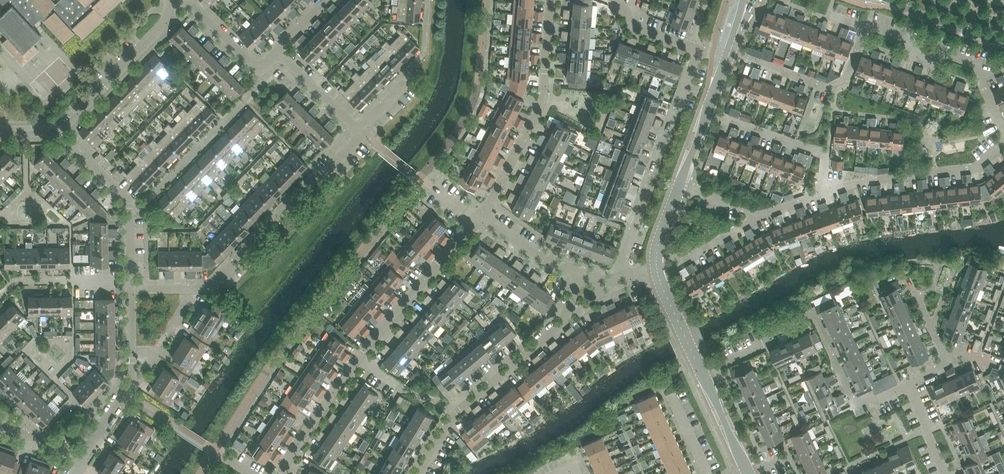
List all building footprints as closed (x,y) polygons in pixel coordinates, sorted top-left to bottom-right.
[(7,9),(0,15),(0,28),(8,37),(2,43),(17,59),(33,44),(41,36),(35,29),(40,25),(43,21),(63,43),(76,31),(83,38),(104,18),(102,16),(120,0),(59,0),(55,4),(52,0),(0,0),(0,2),(7,9)] [(269,5),(282,17),(286,13),(293,19),(296,16),(280,0),(274,0),(269,5)] [(296,16),(299,13),(292,6),(297,2),(295,0),(280,0),(296,16)] [(342,3),(357,17),(364,9),(355,0),(346,0),(342,3)] [(364,9),(372,1),(371,0),(355,0),(364,9)] [(417,0),(400,0),(399,5),(392,5),(392,9),(420,11),(421,0),(417,0)] [(643,1),(640,8),(647,11),(649,4),(643,1)] [(679,2),(675,13),(693,19),(695,12),(693,12),(695,8),(679,2)] [(333,3),(330,6),(349,25),(357,17),(342,3),(338,8),(333,3)] [(514,3),(513,13),(532,15),(533,4),(514,3)] [(570,10),(569,14),(591,16),(592,5),(591,5),(576,3),(573,3),(573,10),(570,10)] [(282,17),(269,5),(262,13),(281,31),(284,28),(277,22),(282,17)] [(332,14),(327,19),(342,32),(349,25),(330,6),(327,9),(332,14)] [(420,11),(392,9),(391,12),(397,13),(396,20),(419,22),(420,11)] [(760,27),(771,31),(779,11),(775,10),(774,9),(773,13),(766,10),(760,27)] [(771,31),(782,35),(788,18),(782,16),(783,13),(783,12),(779,11),(771,31)] [(281,31),(262,13),(254,21),(267,33),(271,28),(278,35),(281,31)] [(513,13),(512,24),(531,26),(532,15),(513,13)] [(693,19),(675,13),(671,24),(686,30),(688,25),(690,26),(693,19)] [(572,15),(571,25),(590,27),(591,16),(572,15)] [(782,35),(793,39),(799,22),(788,18),(782,35)] [(318,19),(315,22),(334,40),(342,32),(327,19),(323,23),(318,19)] [(254,21),(247,28),(266,47),(269,44),(262,37),(267,33),(254,21)] [(312,34),(327,48),(334,40),(315,22),(312,25),(317,29),(312,34)] [(793,39),(803,43),(810,26),(799,22),(793,39)] [(178,46),(196,27),(193,24),(187,31),(182,26),(170,39),(178,46)] [(512,24),(511,35),(530,37),(531,26),(512,24)] [(571,25),(571,36),(589,38),(590,27),(571,25)] [(803,43),(814,47),(820,30),(810,26),(803,43)] [(185,54),(197,42),(193,37),(199,30),(196,27),(178,46),(185,54)] [(831,34),(824,31),(825,29),(821,27),(820,30),(814,47),(816,48),(814,53),(821,56),(823,51),(825,51),(831,34)] [(266,47),(247,28),(239,36),(251,48),(256,43),(263,50),(266,47)] [(395,39),(412,56),(419,48),(399,28),(396,30),(400,34),(395,39)] [(300,37),(319,56),(327,48),(312,34),(308,39),(303,34),(300,37)] [(842,38),(831,34),(825,51),(823,56),(834,60),(835,55),(842,38)] [(511,35),(511,46),(529,47),(530,37),(511,35)] [(846,39),(847,37),(843,35),(842,38),(835,55),(847,59),(853,42),(846,39)] [(570,40),(570,47),(588,48),(589,38),(571,36),(568,36),(567,40),(570,40)] [(319,56),(300,37),(297,40),(304,47),(299,52),(311,64),(319,56)] [(185,54),(193,62),(212,42),(209,39),(202,46),(197,42),(185,54)] [(383,43),(404,63),(412,56),(395,39),(390,44),(386,41),(383,43)] [(193,62),(201,69),(213,57),(208,52),(215,45),(212,42),(193,62)] [(613,60),(623,64),(630,46),(619,42),(613,60)] [(385,50),(380,55),(397,71),(404,63),(383,43),(381,46),(385,50)] [(623,64),(633,67),(640,50),(634,47),(635,45),(631,43),(630,46),(623,64)] [(511,46),(510,56),(528,58),(529,47),(511,46)] [(566,53),(566,57),(588,59),(588,48),(570,47),(569,53),(566,53)] [(763,52),(749,47),(747,53),(761,58),(763,52)] [(650,53),(640,50),(633,67),(644,71),(650,53)] [(644,71),(654,75),(660,57),(654,55),(655,52),(651,51),(650,53),(644,71)] [(147,62),(163,78),(168,73),(172,77),(175,74),(154,54),(147,62)] [(201,69),(208,77),(227,58),(224,55),(217,61),(213,57),(201,69)] [(371,56),(368,59),(389,79),(397,71),(380,55),(375,60),(371,56)] [(510,56),(509,67),(528,69),(528,58),(510,56)] [(855,73),(867,77),(873,60),(862,56),(855,73)] [(568,62),(568,68),(587,70),(588,59),(566,57),(565,62),(568,62)] [(670,61),(660,57),(654,75),(664,79),(670,61)] [(208,77),(216,84),(228,72),(224,67),(230,61),(227,58),(208,77)] [(389,79),(368,59),(366,61),(370,65),(365,70),(381,87),(389,79)] [(867,77),(877,81),(884,64),(873,60),(867,77)] [(670,61),(664,79),(674,83),(681,65),(670,61)] [(147,62),(139,70),(160,90),(162,87),(158,83),(163,78),(147,62)] [(877,81),(888,85),(894,68),(884,64),(877,81)] [(510,79),(510,85),(525,90),(526,80),(527,80),(527,75),(529,75),(530,74),(530,70),(529,69),(528,69),(509,67),(508,78),(510,79)] [(587,70),(568,68),(567,80),(570,80),(569,86),(585,87),(587,70)] [(888,85),(899,89),(905,72),(894,68),(888,85)] [(139,70),(132,78),(148,94),(153,89),(157,93),(160,90),(139,70)] [(216,84),(224,92),(243,73),(239,70),(233,76),(228,72),(216,84)] [(356,71),(353,74),(374,94),(381,87),(365,70),(360,75),(356,71)] [(899,89),(910,93),(916,76),(905,72),(899,89)] [(224,92),(232,100),(244,87),(239,82),(246,76),(243,73),(224,92)] [(355,81),(350,86),(366,102),(374,94),(353,74),(351,77),(355,81)] [(736,91),(748,95),(754,78),(743,74),(736,91)] [(817,74),(815,78),(826,82),(827,78),(817,74)] [(910,93),(920,97),(927,80),(916,76),(910,93)] [(132,78),(124,85),(145,105),(147,103),(143,99),(148,94),(132,78)] [(748,95),(758,99),(765,82),(754,78),(748,95)] [(920,97),(931,101),(937,84),(927,80),(920,97)] [(758,99),(769,103),(775,86),(765,82),(758,99)] [(931,101),(942,105),(948,88),(937,84),(931,101)] [(124,85),(117,93),(133,109),(138,104),(142,108),(145,105),(124,85)] [(510,85),(502,101),(518,110),(524,100),(521,99),(525,90),(510,85)] [(1003,85),(993,90),(1000,107),(1003,105),(1003,86),(1003,85)] [(366,102),(350,86),(345,91),(341,87),(338,90),(359,110),(366,102)] [(769,103),(780,107),(786,90),(775,86),(769,103)] [(942,105),(953,109),(960,89),(956,88),(955,87),(954,90),(948,88),(942,105)] [(964,91),(960,89),(953,109),(964,113),(970,96),(964,94),(965,91),(964,91)] [(275,104),(283,112),(302,93),(299,90),(292,97),(287,92),(275,104)] [(780,107),(790,111),(797,94),(786,90),(780,107)] [(798,91),(797,94),(790,111),(798,114),(796,120),(801,122),(804,114),(802,113),(808,98),(802,96),(803,93),(798,91)] [(109,101),(130,121),(132,118),(128,114),(133,109),(117,93),(109,101)] [(283,112),(291,119),(303,107),(298,103),(305,96),(302,93),(283,112)] [(641,94),(637,105),(655,111),(659,101),(641,94)] [(192,107),(209,123),(217,115),(196,95),(193,98),(197,102),(192,107)] [(109,101),(101,108),(118,125),(123,120),(127,124),(130,121),(109,101)] [(497,111),(522,124),(524,120),(516,116),(518,110),(502,101),(497,111)] [(478,114),(484,117),(489,107),(490,107),(483,104),(479,111),(478,114)] [(307,112),(303,107),(291,119),(298,127),(317,108),(314,105),(307,112)] [(637,105),(634,115),(652,121),(655,111),(637,105)] [(181,110),(201,131),(209,123),(192,107),(187,112),(183,108),(181,110)] [(101,108),(94,116),(114,136),(117,134),(113,130),(118,125),(101,108)] [(320,111),(317,108),(298,127),(306,135),(318,122),(314,118),(320,111)] [(249,109),(241,117),(258,133),(263,128),(267,132),(270,129),(249,109)] [(182,117),(177,122),(194,138),(201,131),(181,110),(178,113),(182,117)] [(522,124),(497,111),(492,121),(509,129),(511,124),(520,128),(522,124)] [(634,115),(630,125),(648,131),(652,121),(634,115)] [(94,116),(86,124),(103,140),(108,135),(112,139),(114,136),(94,116)] [(241,117),(234,125),(254,145),(257,142),(253,138),(258,133),(241,117)] [(857,145),(869,146),(871,128),(871,125),(871,120),(872,118),(868,118),(867,124),(866,124),(866,127),(859,127),(857,145)] [(318,122),(306,135),(314,142),(332,123),(329,120),(323,127),(318,122)] [(492,121),(487,130),(506,140),(508,136),(506,135),(509,129),(492,121)] [(168,123),(166,126),(186,146),(194,138),(177,122),(172,127),(168,123)] [(332,123),(314,142),(322,150),(334,137),(329,133),(336,126),(332,123)] [(557,123),(551,133),(568,142),(573,144),(578,134),(557,123)] [(103,140),(86,124),(79,132),(99,152),(102,149),(98,145),(103,140)] [(834,142),(846,144),(848,125),(836,124),(834,142)] [(234,125),(226,132),(243,149),(248,144),(252,147),(254,145),(234,125)] [(630,125),(626,135),(644,142),(648,131),(630,125)] [(846,144),(857,145),(859,127),(848,125),(846,144)] [(167,132),(162,138),(179,154),(186,146),(166,126),(163,129),(167,132)] [(869,146),(880,147),(882,129),(871,128),(869,146)] [(880,147),(891,148),(893,130),(882,129),(880,147)] [(487,130),(482,140),(499,148),(502,143),(504,144),(506,140),(487,130)] [(893,130),(891,148),(903,150),(905,131),(893,130)] [(226,132),(219,140),(239,160),(242,158),(238,154),(243,149),(226,132)] [(551,133),(546,143),(563,151),(568,142),(551,133)] [(714,151),(726,155),(732,138),(721,134),(714,151)] [(644,142),(626,135),(624,141),(616,138),(614,145),(622,148),(623,146),(640,152),(644,142)] [(153,139),(151,141),(171,162),(179,154),(162,138),(157,143),(153,139)] [(726,155),(736,159),(743,142),(732,138),(726,155)] [(211,148),(228,164),(233,159),(237,163),(239,160),(219,140),(211,148)] [(499,148),(482,140),(477,149),(503,163),(505,159),(496,154),(499,148)] [(152,148),(147,153),(164,169),(171,162),(151,141),(148,144),(152,148)] [(736,159),(747,163),(753,146),(754,143),(751,142),(750,142),(749,144),(743,142),(736,159)] [(546,143),(542,152),(558,161),(563,151),(546,143)] [(747,163),(758,167),(764,150),(753,146),(747,163)] [(492,162),(501,167),(503,163),(477,149),(472,147),(467,157),(472,159),(489,168),(492,162)] [(203,156),(224,176),(227,173),(223,169),(228,164),(211,148),(203,156)] [(621,149),(617,160),(635,167),(639,156),(621,149)] [(758,167),(768,171),(775,154),(764,150),(758,167)] [(801,183),(807,166),(801,164),(805,153),(804,153),(800,151),(799,154),(797,159),(796,162),(790,179),(801,183)] [(11,172),(19,164),(13,159),(5,152),(1,156),(0,155),(0,162),(11,172)] [(42,172),(54,160),(46,152),(40,159),(36,155),(32,155),(32,164),(34,164),(42,172)] [(286,160),(301,175),(304,172),(302,170),(307,165),(293,152),(286,160)] [(534,161),(537,162),(559,173),(564,164),(558,161),(542,152),(539,158),(536,157),(534,161)] [(135,157),(156,177),(164,169),(147,153),(142,158),(138,154),(135,157)] [(768,171),(779,175),(785,158),(775,154),(768,171)] [(224,176),(203,156),(196,163),(213,180),(218,175),(222,178),(224,176)] [(42,172),(50,179),(68,160),(65,157),(58,164),(54,160),(42,172)] [(156,177),(135,157),(133,160),(137,163),(132,168),(149,185),(156,177)] [(526,162),(535,166),(537,162),(534,161),(528,158),(526,162)] [(779,175),(790,179),(796,162),(785,158),(779,175)] [(489,168),(472,159),(467,169),(493,182),(495,178),(486,173),(489,168)] [(50,179),(57,187),(69,175),(65,170),(71,163),(68,160),(50,179)] [(286,160),(278,168),(291,181),(296,177),(298,179),(301,175),(286,160)] [(617,160),(613,170),(631,177),(635,167),(617,160)] [(833,169),(842,170),(843,161),(834,160),(833,169)] [(3,180),(11,172),(0,162),(0,177),(3,180)] [(535,166),(532,172),(549,180),(554,183),(559,173),(537,162),(535,166)] [(196,163),(188,171),(209,191),(212,188),(208,185),(213,180),(196,163)] [(988,168),(986,166),(983,168),(988,174),(987,175),(990,177),(984,182),(986,184),(996,196),(1003,189),(1003,187),(988,168)] [(988,168),(1003,187),(1003,169),(1002,167),(996,172),(991,166),(988,168)] [(149,185),(132,168),(127,173),(123,170),(120,172),(141,193),(149,185)] [(278,168),(271,176),(286,191),(289,188),(287,185),(291,181),(278,168)] [(491,186),(493,182),(467,169),(459,184),(467,189),(474,193),(478,187),(479,187),(482,181),(491,186)] [(613,170),(610,180),(627,187),(631,177),(613,170)] [(181,179),(198,195),(202,190),(206,194),(209,191),(188,171),(181,179)] [(57,187),(65,195),(84,175),(81,172),(74,179),(69,175),(57,187)] [(526,176),(524,180),(544,190),(549,180),(532,172),(529,177),(526,176)] [(964,185),(957,186),(959,204),(971,203),(967,174),(963,175),(964,182),(964,185)] [(971,174),(967,174),(971,203),(983,202),(982,196),(981,186),(981,184),(973,184),(973,181),(972,181),(971,174)] [(65,195),(73,202),(85,190),(80,185),(87,178),(84,175),(65,195)] [(271,176),(263,183),(276,196),(281,192),(283,194),(286,191),(271,176)] [(949,176),(945,177),(948,206),(959,204),(957,186),(950,187),(949,176)] [(524,180),(518,177),(516,181),(525,185),(527,181),(524,180)] [(942,188),(935,189),(937,207),(948,206),(945,177),(941,177),(942,188)] [(198,195),(181,179),(173,186),(194,207),(197,204),(193,200),(198,195)] [(919,191),(912,192),(914,210),(925,208),(923,190),(922,179),(918,180),(919,191)] [(926,179),(922,179),(923,190),(925,208),(937,207),(935,189),(927,190),(926,179)] [(610,180),(606,190),(624,197),(626,191),(629,192),(630,188),(627,187),(610,180)] [(525,185),(522,191),(539,199),(544,190),(527,181),(525,185)] [(256,191),(271,206),(274,203),(272,201),(276,196),(263,183),(256,191)] [(986,184),(984,185),(990,201),(996,196),(986,184)] [(990,201),(984,185),(981,186),(983,202),(990,201)] [(194,207),(173,186),(166,194),(182,210),(187,205),(191,209),(194,207)] [(73,202),(81,210),(99,191),(96,188),(90,194),(85,190),(73,202)] [(606,190),(602,201),(620,207),(624,197),(606,190)] [(99,191),(81,210),(88,217),(91,215),(94,218),(108,212),(96,200),(102,194),(99,191)] [(271,206),(256,191),(248,199),(261,212),(265,208),(268,210),(271,206)] [(516,195),(514,199),(534,209),(539,199),(522,191),(519,196),(516,195)] [(912,192),(900,193),(903,211),(914,210),(912,192)] [(900,193),(889,194),(891,213),(903,211),(900,193)] [(182,210),(166,194),(158,202),(179,222),(182,219),(178,215),(182,210)] [(889,194),(878,196),(880,214),(891,213),(889,194)] [(880,214),(878,196),(866,197),(868,215),(880,214)] [(248,199),(240,207),(256,222),(259,218),(257,216),(261,212),(248,199)] [(534,209),(514,199),(512,203),(515,205),(512,210),(529,219),(534,209)] [(858,199),(847,203),(853,220),(864,216),(858,199)] [(620,207),(602,201),(598,211),(616,218),(620,207)] [(562,209),(568,211),(570,205),(564,203),(562,209)] [(847,203),(836,207),(842,224),(853,220),(847,203)] [(568,211),(574,213),(576,207),(570,205),(568,211)] [(233,215),(235,217),(236,217),(246,227),(250,223),(253,225),(256,222),(240,207),(233,215)] [(825,210),(831,228),(842,224),(836,207),(825,210)] [(825,210),(814,214),(820,231),(831,228),(825,210)] [(583,217),(589,219),(591,213),(585,211),(583,217)] [(90,222),(90,233),(117,232),(117,228),(108,228),(108,212),(94,218),(94,222),(90,222)] [(589,219),(600,223),(602,217),(591,213),(589,219)] [(424,223),(439,235),(446,227),(432,214),(424,223)] [(806,214),(803,215),(810,235),(820,231),(814,214),(807,217),(806,214)] [(781,223),(778,215),(774,217),(774,218),(772,218),(773,220),(773,221),(774,223),(775,224),(776,225),(777,225),(776,227),(771,229),(771,232),(774,240),(777,247),(788,243),(782,225),(781,223)] [(800,219),(793,222),(799,239),(810,235),(803,215),(799,216),(800,219)] [(235,217),(228,225),(244,240),(247,237),(245,234),(249,230),(246,227),(236,217),(235,217)] [(600,223),(610,227),(613,221),(602,217),(600,223)] [(613,221),(610,227),(616,229),(619,223),(613,221)] [(793,222),(782,225),(788,243),(799,239),(793,222)] [(424,223),(417,231),(432,243),(439,235),(424,223)] [(549,242),(556,244),(562,227),(551,223),(545,238),(550,240),(549,242)] [(228,225),(221,232),(234,245),(238,241),(240,243),(244,240),(228,225)] [(563,245),(567,246),(573,231),(562,227),(556,244),(562,247),(563,245)] [(432,243),(417,231),(410,239),(425,252),(432,243)] [(570,250),(577,252),(583,235),(573,231),(567,246),(571,248),(570,250)] [(90,233),(91,244),(108,243),(108,237),(117,237),(117,232),(90,233)] [(221,232),(213,240),(228,255),(232,252),(230,250),(234,245),(221,232)] [(764,233),(753,239),(763,255),(773,248),(769,242),(765,235),(764,233)] [(584,253),(588,254),(594,239),(583,235),(577,252),(584,255),(584,253)] [(410,239),(403,247),(418,260),(422,255),(424,257),(427,254),(427,253),(425,252),(410,239)] [(592,258),(598,260),(605,243),(594,239),(588,254),(592,256),(592,258)] [(753,239),(744,245),(753,261),(763,255),(753,239)] [(209,252),(206,254),(212,268),(223,257),(225,259),(228,255),(213,240),(205,248),(209,252)] [(730,244),(734,251),(738,248),(736,246),(733,242),(730,244)] [(91,244),(91,254),(117,254),(117,250),(108,250),(108,243),(91,244)] [(463,256),(477,266),(488,250),(479,244),(477,246),(473,243),(463,256)] [(605,243),(598,260),(605,263),(606,261),(610,262),(616,247),(605,243)] [(738,248),(734,251),(743,266),(753,261),(744,245),(738,248)] [(59,247),(48,248),(48,266),(54,266),(54,269),(59,269),(59,247)] [(70,247),(59,247),(59,269),(64,269),(63,266),(70,266),(70,247)] [(393,251),(387,257),(404,271),(408,266),(411,268),(413,265),(415,266),(416,266),(420,263),(419,261),(418,260),(403,247),(397,255),(393,251)] [(11,270),(16,270),(15,248),(4,248),(5,267),(11,267),(11,270)] [(26,248),(15,248),(16,270),(20,269),(20,266),(26,266),(26,248)] [(37,248),(26,248),(26,266),(33,266),(33,269),(37,269),(37,248)] [(48,248),(37,248),(37,269),(42,269),(42,266),(48,266),(48,248)] [(477,266),(486,272),(499,254),(495,252),(493,254),(488,250),(477,266)] [(165,278),(169,278),(169,251),(158,251),(158,269),(165,269),(165,278)] [(169,251),(169,278),(174,278),(174,268),(180,268),(180,251),(169,251)] [(180,251),(180,268),(187,268),(187,278),(191,278),(191,251),(180,251)] [(202,251),(191,251),(191,278),(195,278),(195,268),(212,268),(206,254),(202,254),(202,251)] [(729,253),(724,257),(733,272),(743,266),(734,251),(729,253)] [(117,254),(91,254),(91,266),(108,265),(108,259),(117,258),(117,254)] [(501,260),(503,257),(499,254),(486,272),(495,278),(506,263),(501,260)] [(969,267),(967,272),(983,279),(986,278),(988,274),(986,271),(987,268),(986,268),(988,262),(969,255),(965,265),(969,267)] [(381,274),(395,286),(397,288),(398,288),(401,284),(401,283),(400,281),(403,278),(400,275),(404,271),(387,257),(384,261),(388,265),(381,274)] [(724,257),(714,262),(724,278),(733,272),(724,257)] [(714,262),(704,268),(714,284),(724,278),(714,262)] [(495,278),(504,284),(516,267),(513,264),(511,266),(506,263),(495,278)] [(504,284),(512,291),(524,275),(519,272),(520,269),(516,267),(504,284)] [(695,274),(704,290),(714,284),(704,268),(695,274)] [(960,279),(959,281),(980,289),(983,279),(967,272),(965,278),(963,278),(960,279)] [(391,291),(395,286),(381,274),(374,282),(396,301),(399,297),(391,291)] [(704,290),(695,274),(684,280),(694,296),(704,290)] [(512,291),(521,297),(532,282),(524,275),(512,291)] [(444,286),(447,288),(461,300),(469,292),(454,279),(449,284),(447,282),(444,286)] [(881,301),(883,306),(902,298),(899,292),(903,290),(898,280),(880,289),(882,294),(881,295),(882,297),(881,301)] [(961,287),(959,293),(976,299),(980,289),(959,281),(958,283),(959,286),(961,287)] [(396,301),(374,282),(370,287),(365,283),(362,286),(367,290),(381,303),(385,298),(393,304),(396,301)] [(521,297),(530,303),(541,288),(532,282),(521,297)] [(461,300),(447,288),(440,296),(454,308),(461,300)] [(541,288),(530,303),(544,313),(553,301),(548,297),(550,295),(541,288)] [(367,290),(360,298),(374,311),(377,313),(380,309),(377,307),(381,303),(367,290)] [(61,315),(61,293),(56,294),(56,297),(50,297),(50,315),(61,315)] [(61,293),(61,315),(72,315),(72,296),(66,296),(66,293),(61,293)] [(952,299),(951,301),(972,309),(976,299),(959,293),(957,299),(955,298),(952,299)] [(28,315),(40,315),(39,294),(35,294),(35,297),(28,297),(28,315)] [(50,315),(50,297),(44,297),(44,294),(39,294),(40,315),(50,315)] [(429,301),(433,304),(447,317),(454,308),(440,296),(435,301),(432,298),(429,301)] [(360,298),(353,307),(367,319),(374,311),(360,298)] [(823,315),(826,321),(843,313),(844,310),(842,306),(839,305),(838,303),(836,304),(833,298),(815,306),(820,317),(823,315)] [(889,313),(890,315),(908,306),(908,304),(905,303),(902,298),(883,306),(886,311),(889,313)] [(96,300),(96,311),(117,311),(117,306),(114,306),(114,299),(96,300)] [(430,308),(426,312),(440,325),(447,317),(433,304),(429,301),(426,304),(430,308)] [(954,307),(952,313),(968,319),(972,309),(951,301),(950,304),(952,306),(954,307)] [(623,308),(632,326),(647,318),(641,304),(635,306),(634,303),(623,308)] [(5,306),(2,310),(17,325),(25,317),(12,304),(7,309),(5,306)] [(195,313),(217,327),(222,318),(224,320),(228,314),(216,306),(212,311),(202,305),(200,305),(195,313)] [(893,322),(894,324),(894,325),(911,317),(908,311),(909,308),(908,306),(890,315),(889,318),(890,321),(893,322)] [(353,307),(346,315),(360,327),(367,319),(353,307)] [(623,308),(614,313),(622,330),(632,326),(623,308)] [(0,316),(0,323),(10,333),(17,325),(2,310),(0,312),(0,314),(1,315),(0,316)] [(96,311),(96,322),(115,321),(115,315),(117,315),(117,311),(96,311)] [(418,314),(415,317),(433,333),(440,325),(426,312),(421,317),(418,314)] [(217,327),(195,313),(190,322),(190,324),(191,324),(188,330),(197,335),(209,343),(213,338),(211,336),(217,327)] [(614,313),(604,317),(612,335),(622,330),(614,313)] [(826,330),(827,332),(847,323),(843,313),(826,321),(829,326),(827,327),(826,330)] [(945,319),(944,322),(965,329),(968,319),(952,313),(950,319),(948,318),(945,319)] [(991,316),(987,314),(983,313),(981,319),(985,320),(989,322),(991,316)] [(360,327),(346,315),(338,323),(353,336),(360,327)] [(590,328),(585,332),(598,348),(601,345),(614,339),(612,335),(604,317),(603,315),(602,315),(598,317),(597,318),(598,320),(594,322),(595,325),(590,328)] [(416,324),(411,329),(426,341),(433,333),(415,317),(412,321),(416,324)] [(898,332),(899,334),(918,326),(917,324),(913,323),(911,317),(894,325),(894,324),(893,328),(895,331),(898,332)] [(495,325),(507,340),(516,333),(503,318),(495,325)] [(115,321),(96,322),(96,332),(118,332),(118,327),(115,327),(115,321)] [(965,329),(944,322),(943,324),(944,327),(946,327),(944,334),(961,340),(965,329)] [(2,340),(10,333),(0,323),(0,338),(2,340)] [(832,335),(835,340),(852,332),(847,323),(827,332),(828,334),(831,336),(832,335)] [(487,332),(499,347),(507,340),(495,325),(487,332)] [(902,342),(903,344),(920,337),(917,331),(918,328),(918,326),(899,334),(898,338),(899,341),(902,342)] [(342,349),(346,343),(345,343),(348,339),(335,328),(331,333),(330,333),(324,342),(342,355),(345,351),(342,349)] [(411,329),(404,337),(419,350),(426,341),(411,329)] [(589,355),(598,348),(595,344),(585,332),(583,329),(577,333),(575,331),(572,334),(574,336),(586,351),(589,355)] [(118,337),(118,332),(96,332),(96,343),(115,343),(115,337),(118,337)] [(478,339),(491,354),(492,356),(496,353),(494,351),(499,347),(487,332),(478,339)] [(801,334),(799,335),(808,356),(814,353),(815,350),(817,349),(810,332),(804,335),(801,334)] [(835,350),(836,352),(856,342),(852,332),(835,340),(838,346),(836,347),(835,350)] [(402,340),(397,345),(412,358),(419,350),(404,337),(401,334),(398,337),(402,340)] [(796,339),(790,342),(797,358),(798,358),(800,357),(803,358),(808,356),(799,335),(797,336),(796,339)] [(574,336),(566,343),(578,358),(586,351),(574,336)] [(184,337),(178,346),(197,358),(202,349),(204,351),(208,345),(196,337),(192,342),(184,337)] [(907,352),(908,354),(927,346),(926,344),(922,343),(920,337),(903,344),(902,347),(904,351),(907,352)] [(976,338),(972,350),(978,352),(982,341),(976,338)] [(478,339),(470,346),(482,361),(491,354),(478,339)] [(340,358),(342,355),(324,342),(318,351),(334,362),(337,356),(340,358)] [(781,343),(779,344),(788,362),(790,362),(793,363),(796,361),(798,358),(797,358),(790,342),(784,344),(781,343)] [(842,354),(844,360),(861,352),(856,342),(836,352),(837,354),(840,355),(842,354)] [(115,343),(96,343),(96,354),(118,354),(118,349),(115,349),(115,343)] [(557,350),(570,365),(578,358),(566,343),(561,347),(559,345),(555,348),(557,350)] [(197,358),(178,346),(175,344),(170,353),(170,355),(180,361),(177,366),(189,374),(193,369),(191,367),(197,358)] [(788,362),(779,344),(777,345),(776,348),(770,351),(777,367),(780,366),(783,367),(787,366),(788,362)] [(390,347),(387,350),(390,353),(405,366),(412,358),(397,345),(393,350),(390,347)] [(470,346),(462,353),(474,368),(482,361),(470,346)] [(908,354),(907,357),(908,360),(911,362),(913,364),(929,357),(926,351),(927,348),(927,346),(908,354)] [(573,369),(570,365),(557,350),(555,348),(552,351),(554,353),(549,357),(561,372),(564,376),(573,369)] [(318,351),(312,360),(327,371),(335,376),(338,373),(330,367),(334,362),(318,351)] [(844,369),(845,371),(865,362),(861,352),(844,360),(847,365),(845,366),(844,369)] [(405,366),(390,353),(383,362),(398,375),(405,366)] [(462,353),(453,360),(466,375),(474,368),(462,353)] [(101,365),(101,369),(115,375),(115,358),(118,358),(118,354),(96,354),(97,365),(101,365)] [(541,364),(553,379),(561,372),(549,357),(544,361),(542,359),(539,362),(541,364)] [(312,360),(306,369),(321,379),(325,374),(333,380),(335,376),(327,371),(312,360)] [(466,375),(453,360),(445,367),(464,389),(467,386),(461,379),(466,375)] [(537,367),(532,371),(545,386),(553,379),(541,364),(539,362),(535,365),(537,367)] [(851,374),(853,379),(870,372),(865,362),(845,371),(846,374),(849,375),(851,374)] [(739,380),(741,385),(758,378),(759,375),(757,371),(754,370),(753,368),(751,368),(749,363),(730,371),(735,381),(739,380)] [(969,371),(963,374),(971,390),(973,389),(976,390),(980,388),(981,385),(987,383),(982,372),(976,374),(974,369),(972,365),(967,368),(969,371)] [(2,390),(17,374),(9,366),(0,375),(0,384),(0,385),(0,388),(2,390)] [(155,375),(177,389),(182,380),(184,382),(188,376),(176,368),(172,373),(162,367),(160,367),(155,375)] [(464,389),(445,367),(437,374),(447,386),(449,389),(454,385),(460,392),(464,389)] [(998,369),(993,367),(991,373),(988,374),(991,381),(997,379),(1001,388),(1003,387),(1003,371),(998,369)] [(954,368),(950,370),(961,395),(961,394),(963,393),(967,395),(970,393),(971,390),(963,374),(957,376),(954,368)] [(95,369),(87,377),(103,392),(106,388),(104,386),(115,375),(101,369),(99,372),(95,369)] [(306,369),(299,377),(315,388),(323,394),(326,390),(318,385),(321,379),(306,369)] [(950,380),(944,383),(951,399),(954,398),(957,399),(960,398),(961,395),(950,370),(946,371),(950,380)] [(545,386),(532,371),(524,378),(526,381),(521,385),(531,397),(536,393),(539,397),(548,390),(545,386)] [(805,379),(809,390),(834,378),(832,374),(824,378),(821,372),(805,379)] [(870,372),(853,379),(856,385),(852,387),(854,392),(857,397),(873,389),(870,384),(874,382),(870,372)] [(897,384),(892,373),(887,376),(892,387),(897,384)] [(7,391),(11,395),(24,382),(17,374),(2,390),(5,393),(7,391)] [(432,378),(442,390),(447,386),(437,374),(432,378)] [(177,389),(155,375),(150,384),(150,386),(151,387),(148,392),(169,405),(173,400),(171,398),(177,389)] [(892,387),(887,376),(881,378),(886,389),(892,387)] [(87,377),(80,384),(93,397),(97,393),(100,395),(103,392),(87,377)] [(299,377),(293,386),(309,397),(313,392),(321,398),(323,394),(315,388),(299,377)] [(741,395),(742,397),(762,388),(758,378),(741,385),(744,391),(742,392),(741,395)] [(809,390),(814,399),(830,392),(828,386),(836,382),(834,378),(809,390)] [(886,389),(881,378),(876,381),(881,392),(886,389)] [(881,392),(876,381),(874,382),(870,384),(873,389),(875,394),(881,392)] [(24,382),(11,395),(16,399),(14,401),(17,405),(32,389),(24,382)] [(951,399),(944,383),(938,385),(937,382),(927,386),(935,405),(940,402),(941,404),(944,402),(947,404),(950,402),(951,399)] [(93,397),(80,384),(72,392),(87,407),(91,404),(89,402),(93,397)] [(360,389),(356,394),(372,405),(378,396),(362,385),(360,384),(357,388),(360,389)] [(515,386),(506,393),(518,408),(522,412),(529,405),(526,401),(531,397),(521,385),(517,389),(515,386)] [(293,386),(283,401),(302,413),(305,408),(303,407),(305,402),(307,404),(308,403),(311,400),(311,398),(309,397),(293,386)] [(748,399),(750,405),(767,397),(762,388),(742,397),(743,399),(746,400),(748,399)] [(22,406),(27,410),(40,397),(32,389),(17,405),(20,408),(22,406)] [(814,399),(818,409),(843,398),(842,394),(833,398),(830,392),(814,399)] [(498,400),(510,415),(513,419),(522,412),(518,408),(506,393),(498,400)] [(356,394),(350,403),(366,414),(372,405),(356,394)] [(636,402),(640,410),(658,402),(654,394),(636,402)] [(29,417),(32,420),(48,404),(40,397),(27,410),(31,414),(29,417)] [(750,414),(751,417),(771,407),(767,397),(750,405),(753,411),(751,412),(750,414)] [(843,398),(818,409),(823,419),(840,412),(837,406),(845,402),(843,398)] [(498,400),(489,407),(502,422),(510,415),(498,400)] [(283,401),(274,415),(289,426),(296,416),(299,418),(302,413),(283,401)] [(348,402),(345,405),(345,408),(346,408),(344,412),(359,423),(366,414),(350,403),(348,402)] [(640,410),(643,418),(662,409),(658,402),(640,410)] [(48,404),(32,420),(36,423),(38,421),(42,425),(55,412),(48,404)] [(489,407),(481,414),(493,429),(494,429),(497,432),(505,426),(501,422),(502,422),(489,407)] [(757,419),(759,425),(776,417),(771,407),(751,417),(752,419),(755,420),(757,419)] [(418,408),(411,418),(428,428),(431,422),(429,421),(432,417),(418,408)] [(643,418),(647,425),(665,417),(662,409),(643,418)] [(344,412),(338,421),(353,432),(359,423),(344,412)] [(481,414),(473,421),(485,436),(493,429),(481,414)] [(274,415),(267,424),(286,436),(288,433),(286,431),(289,426),(274,415)] [(953,433),(954,436),(974,427),(969,416),(953,424),(956,430),(954,431),(953,433)] [(647,425),(650,433),(669,425),(665,417),(647,425)] [(776,417),(759,425),(762,430),(760,431),(759,434),(760,436),(780,427),(776,417)] [(405,428),(420,437),(422,433),(424,434),(428,428),(411,418),(405,428)] [(485,436),(473,421),(471,419),(470,419),(467,422),(466,424),(468,425),(464,428),(466,431),(462,435),(474,449),(476,450),(488,439),(485,436)] [(126,420),(121,428),(143,442),(148,433),(150,435),(154,429),(141,421),(138,426),(128,420),(126,420)] [(338,421),(331,430),(347,441),(353,432),(338,421)] [(267,424),(261,433),(277,444),(281,438),(283,440),(286,436),(267,424)] [(650,433),(654,441),(672,432),(669,425),(650,433)] [(780,427),(760,436),(761,438),(764,440),(766,439),(769,445),(785,437),(780,427)] [(959,438),(962,444),(978,436),(974,427),(954,436),(955,438),(958,439),(959,438)] [(143,442),(121,428),(116,437),(116,439),(126,445),(123,450),(135,458),(139,453),(137,451),(143,442)] [(405,428),(400,438),(416,448),(420,441),(418,440),(420,437),(405,428)] [(793,442),(796,447),(812,440),(808,429),(787,439),(788,441),(791,443),(793,442)] [(326,434),(323,437),(341,450),(347,441),(331,430),(328,435),(326,434)] [(654,441),(657,448),(676,440),(672,432),(654,441)] [(261,433),(255,442),(271,452),(277,444),(261,433)] [(962,453),(963,455),(983,446),(978,436),(962,444),(965,449),(963,450),(962,453)] [(323,442),(319,448),(335,459),(341,450),(323,437),(321,441),(323,442)] [(375,437),(372,442),(377,445),(381,440),(375,437)] [(466,453),(470,450),(460,437),(455,440),(466,453)] [(583,445),(587,453),(605,445),(601,437),(583,445)] [(400,438),(394,448),(408,456),(410,453),(412,454),(416,448),(400,438)] [(657,448),(661,456),(679,447),(676,440),(657,448)] [(796,457),(797,459),(817,449),(812,440),(796,447),(799,453),(797,454),(796,457)] [(271,452),(255,442),(249,451),(264,462),(271,452)] [(587,453),(590,461),(609,452),(605,445),(587,453)] [(898,450),(906,466),(916,461),(909,445),(898,450)] [(969,458),(971,463),(979,460),(980,460),(988,456),(983,446),(963,455),(964,457),(967,458),(969,458)] [(661,456),(664,463),(683,455),(679,447),(661,456)] [(0,467),(0,472),(5,473),(16,473),(19,466),(13,464),(17,453),(16,451),(7,448),(0,467)] [(335,459),(319,448),(313,457),(328,468),(335,459)] [(394,448),(388,457),(404,467),(408,461),(406,460),(408,456),(394,448)] [(802,461),(805,467),(821,459),(817,449),(797,459),(798,461),(800,462),(802,461)] [(888,454),(890,459),(891,459),(896,471),(897,470),(906,466),(898,450),(888,454)] [(106,452),(101,460),(119,471),(120,471),(125,462),(130,466),(134,460),(122,452),(118,457),(108,451),(106,452)] [(590,461),(594,468),(612,460),(609,452),(590,461)] [(664,463),(668,471),(686,463),(683,455),(664,463)] [(42,461),(32,457),(31,458),(27,469),(21,467),(18,473),(37,473),(42,461)] [(382,467),(393,473),(397,473),(399,472),(400,473),(404,467),(388,457),(382,467)] [(821,459),(805,468),(808,472),(806,473),(805,473),(815,473),(826,469),(821,459)] [(881,464),(886,473),(898,473),(897,470),(896,471),(891,459),(890,459),(881,464)] [(101,460),(96,467),(96,470),(103,473),(122,473),(123,473),(120,471),(119,471),(101,460)] [(597,473),(601,473),(616,468),(612,460),(594,468),(597,473)] [(984,469),(980,460),(979,460),(971,463),(963,467),(965,473),(963,473),(974,473),(984,469)] [(37,473),(49,473),(52,466),(51,464),(42,461),(37,473)] [(313,463),(311,470),(322,473),(326,473),(327,472),(313,463)] [(669,473),(682,473),(690,470),(686,463),(668,471),(669,473)] [(871,468),(874,473),(886,473),(881,464),(871,468)]
